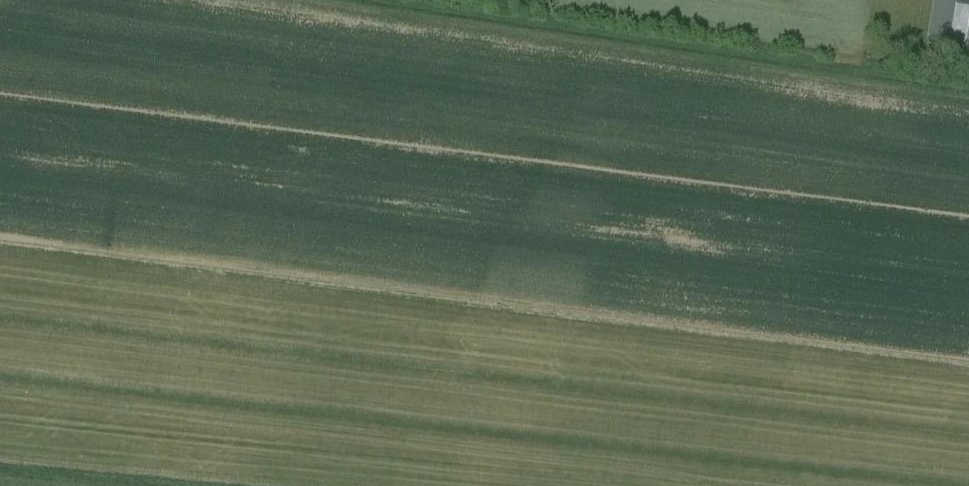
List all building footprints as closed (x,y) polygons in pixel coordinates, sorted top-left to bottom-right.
[(951,32),(968,34),(968,0),(956,0),(951,32)]
